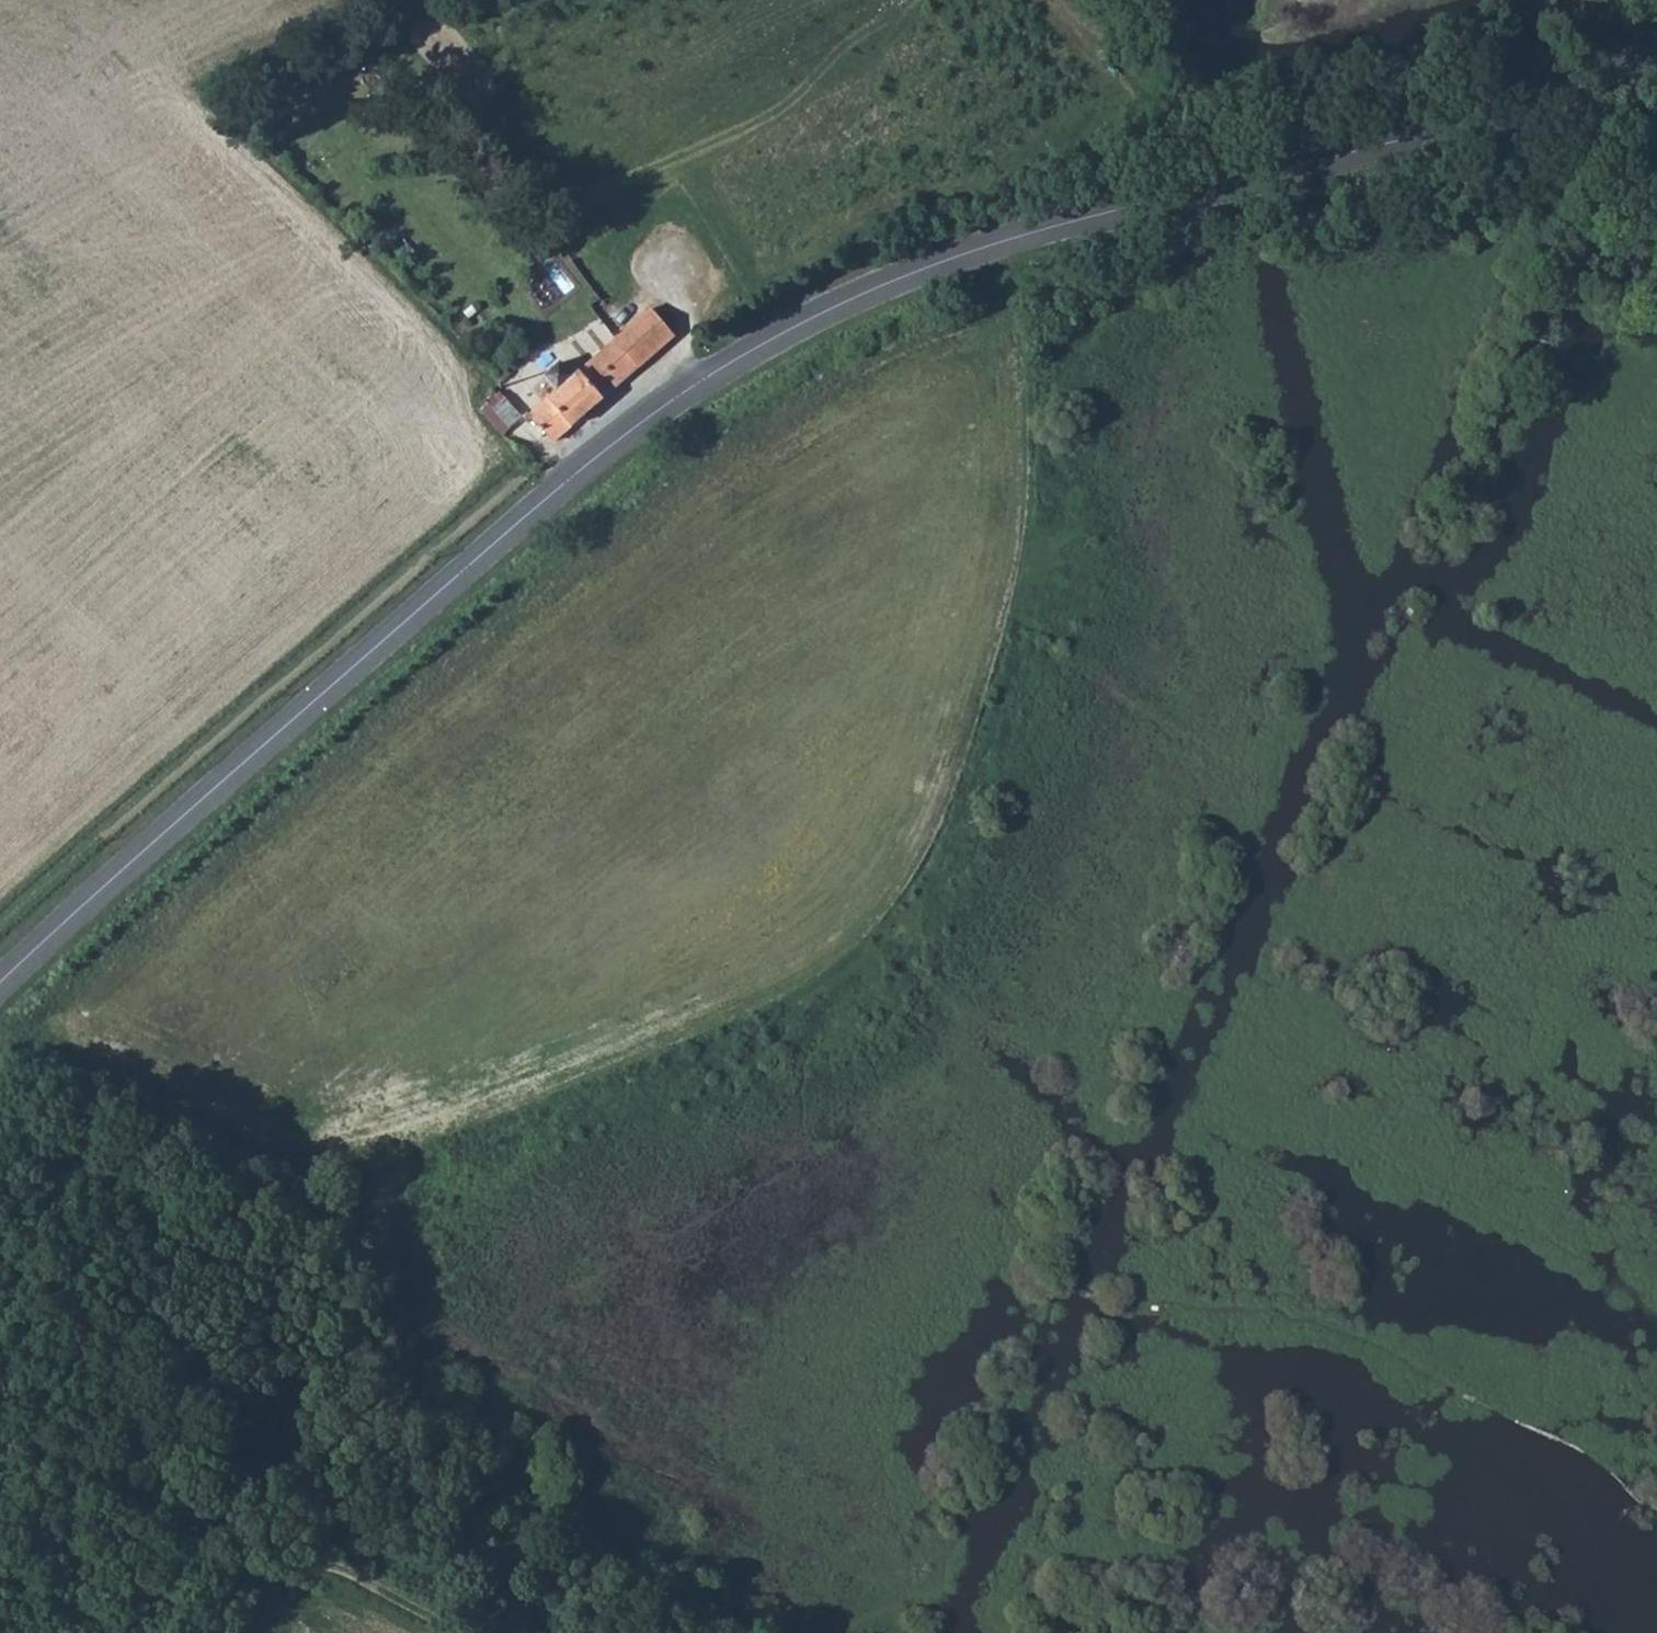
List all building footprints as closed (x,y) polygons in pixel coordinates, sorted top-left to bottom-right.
[(709,321),(686,293),(669,306),(650,321),(673,350),(709,321)] [(587,343),(571,355),(583,372),(542,403),(567,431),(673,350),(650,321),(600,359),(587,343)] [(500,387),(480,406),(505,432),(525,413),(500,387)]
